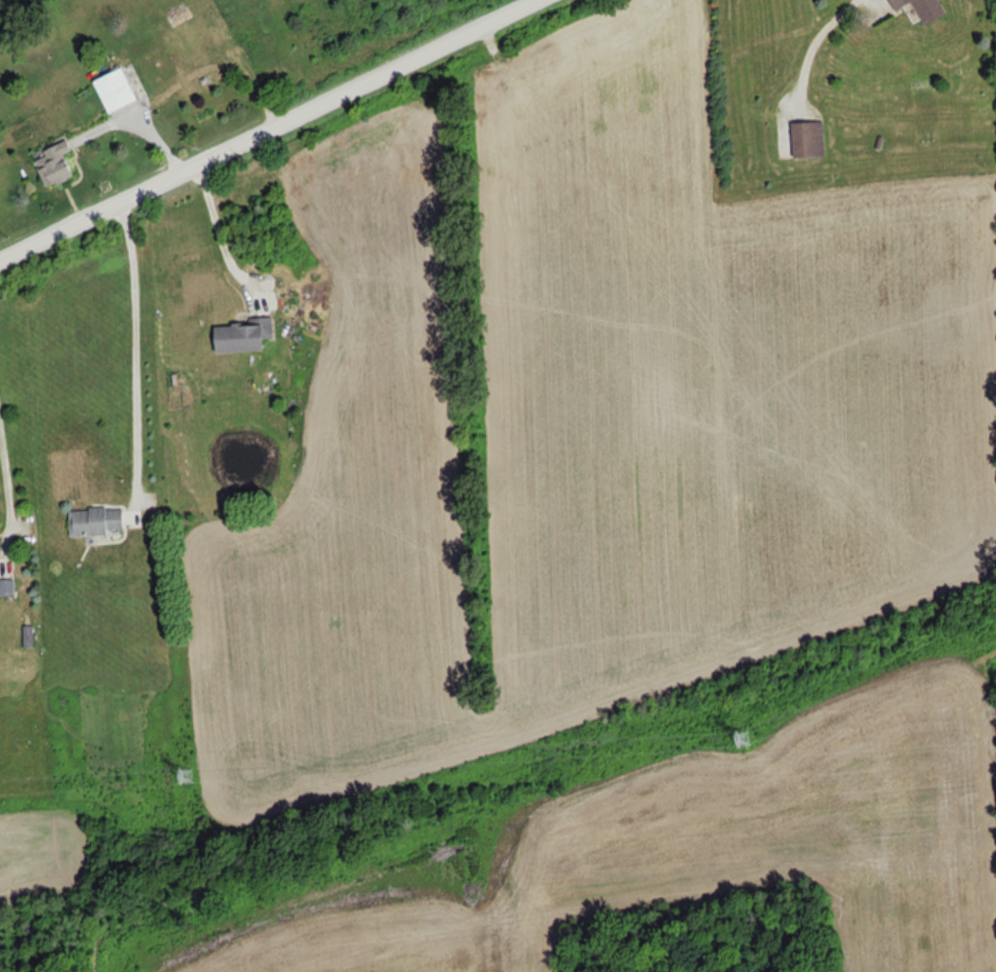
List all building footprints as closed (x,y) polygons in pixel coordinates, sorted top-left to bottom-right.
[(92,78),(106,113),(136,101),(122,67),(92,78)] [(792,158),(823,157),(822,122),(791,122),(792,158)] [(67,153),(72,151),(67,139),(31,154),(44,187),(75,174),(67,153)] [(272,337),(271,321),(212,323),(213,352),(262,350),(262,338),(272,337)] [(122,534),(122,508),(69,509),(69,534),(122,534)]
